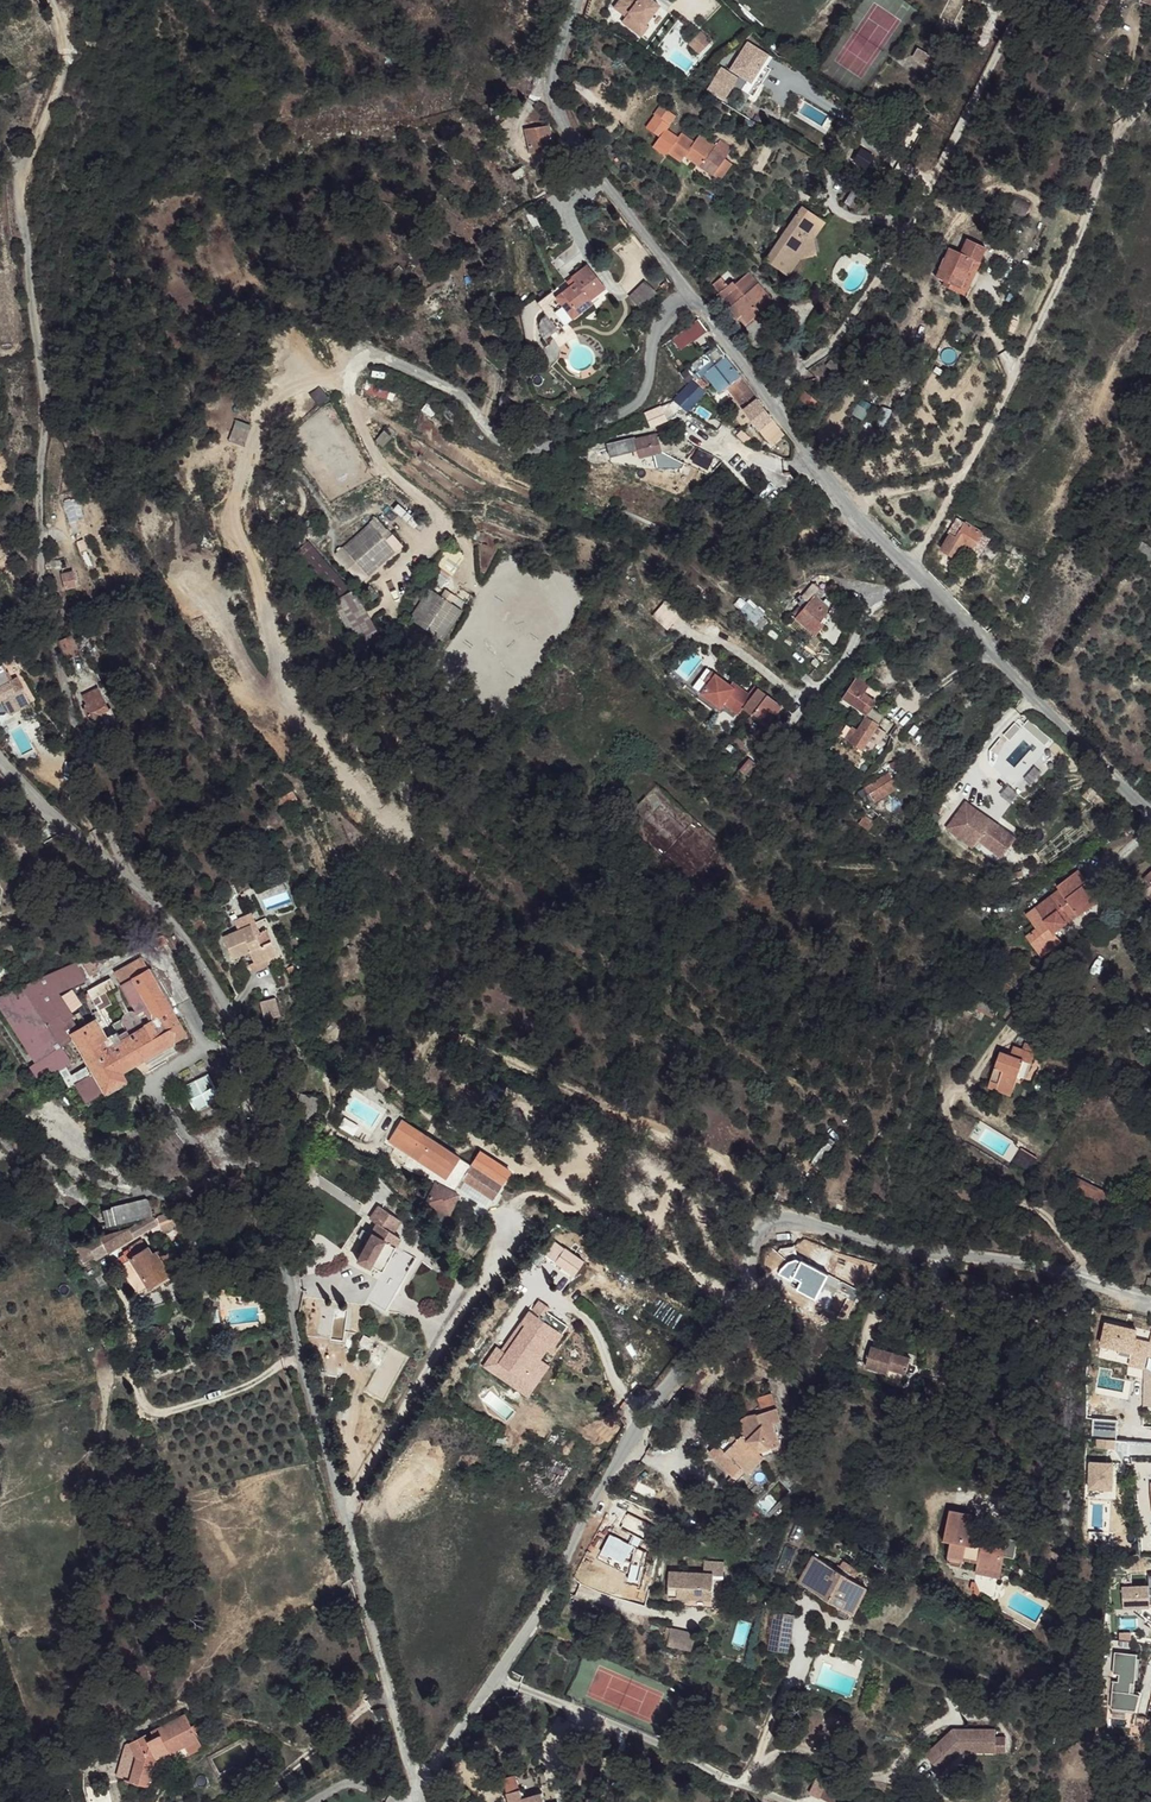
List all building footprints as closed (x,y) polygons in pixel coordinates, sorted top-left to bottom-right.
[(652,0),(639,0),(622,22),(639,37),(650,25),(647,23),(660,7),(652,0)] [(1096,7),(1090,19),(1099,23),(1110,0),(1084,0),(1096,7)] [(711,40),(702,31),(691,42),(701,51),(711,40)] [(740,77),(722,66),(709,87),(727,98),(740,77)] [(668,126),(675,116),(659,104),(651,114),(668,126)] [(555,144),(551,123),(528,127),(532,148),(555,144)] [(683,150),(670,143),(663,158),(676,166),(683,150)] [(722,162),(709,155),(698,174),(711,181),(722,162)] [(802,207),(800,212),(819,223),(824,226),(825,223),(802,207)] [(819,223),(800,212),(763,261),(780,273),(819,223)] [(824,226),(819,223),(780,273),(786,279),(800,261),(805,259),(824,226)] [(986,250),(968,240),(961,252),(950,247),(936,276),(942,279),(958,288),(972,260),(981,265),(986,250)] [(981,265),(972,260),(958,288),(942,279),(938,286),(962,298),(981,265)] [(578,278),(560,291),(572,308),(590,295),(592,297),(607,286),(590,262),(574,273),(578,278)] [(730,292),(734,284),(732,282),(722,289),(724,294),(730,292)] [(771,302),(758,284),(744,295),(738,300),(730,309),(738,318),(742,316),(746,322),(771,302)] [(744,295),(734,284),(730,292),(738,300),(744,295)] [(545,336),(576,314),(572,308),(560,291),(556,286),(538,299),(546,309),(545,310),(543,315),(542,318),(541,321),(541,324),(541,327),(542,331),(544,334),(545,336)] [(590,295),(572,308),(576,314),(594,301),(590,295)] [(1018,322),(1007,314),(1001,323),(1012,331),(1018,322)] [(765,438),(780,426),(740,375),(739,376),(725,357),(707,372),(722,390),(720,392),(743,425),(751,418),(765,438)] [(581,367),(580,367),(581,375),(583,375),(585,374),(586,374),(588,373),(590,372),(591,371),(592,370),(594,369),(595,368),(596,367),(590,363),(589,364),(588,364),(588,365),(587,365),(586,366),(585,366),(584,367),(583,367),(582,367),(581,367)] [(682,392),(674,400),(688,411),(707,391),(694,379),(682,392)] [(365,391),(384,399),(388,388),(370,381),(365,391)] [(820,404),(803,388),(795,396),(812,412),(820,404)] [(863,390),(851,414),(864,420),(875,396),(863,390)] [(669,402),(644,412),(650,427),(677,416),(672,409),(669,402)] [(235,420),(228,440),(244,445),(251,426),(235,420)] [(657,434),(608,446),(610,455),(638,448),(640,456),(662,451),(657,434)] [(389,527),(380,514),(373,520),(376,522),(339,551),(364,579),(406,543),(396,534),(388,539),(383,532),(389,527)] [(983,534),(968,524),(960,536),(954,534),(944,549),(960,559),(967,546),(973,550),(983,534)] [(94,565),(84,546),(76,552),(88,570),(94,565)] [(436,570),(456,575),(461,553),(442,548),(436,570)] [(71,568),(67,555),(61,556),(63,569),(71,568)] [(79,584),(74,570),(64,573),(66,587),(79,584)] [(800,591),(793,598),(802,606),(793,615),(815,634),(825,622),(822,619),(830,608),(815,594),(821,588),(814,583),(803,595),(800,591)] [(462,609),(432,588),(413,617),(442,639),(462,609)] [(354,590),(332,602),(356,648),(379,635),(354,590)] [(80,652),(74,636),(63,643),(69,657),(80,652)] [(0,668),(0,689),(13,714),(33,704),(19,677),(12,681),(3,666),(0,668)] [(709,678),(716,669),(712,666),(704,675),(709,678)] [(753,709),(767,720),(779,704),(766,692),(758,685),(751,693),(733,678),(730,681),(716,669),(709,678),(701,688),(719,703),(723,698),(737,710),(742,704),(751,711),(753,709)] [(851,702),(860,690),(865,694),(873,685),(861,676),(844,695),(851,702)] [(112,713),(99,690),(85,698),(89,707),(86,709),(96,728),(106,722),(108,725),(118,719),(113,710),(112,713)] [(860,690),(851,702),(865,712),(873,707),(876,701),(865,694),(860,690)] [(884,718),(873,707),(865,712),(862,716),(866,719),(856,731),(847,724),(840,733),(862,748),(884,718)] [(897,788),(890,778),(867,793),(873,803),(897,788)] [(277,801),(281,807),(295,797),(292,791),(277,801)] [(1016,839),(966,802),(947,829),(974,848),(979,841),(1002,858),(1016,839)] [(857,825),(866,830),(873,818),(864,813),(857,825)] [(1142,878),(1146,886),(1150,887),(1150,871),(1142,878)] [(1085,887),(1075,873),(1054,890),(1057,895),(1032,911),(1036,915),(1028,923),(1017,930),(1023,939),(1030,947),(1037,957),(1040,955),(1060,939),(1055,931),(1074,917),(1065,903),(1085,887)] [(1099,904),(1085,887),(1065,903),(1074,917),(1078,921),(1099,904)] [(236,921),(237,925),(253,919),(257,926),(259,924),(253,913),(236,921)] [(257,926),(253,919),(237,925),(241,932),(225,939),(234,961),(250,954),(256,967),(274,960),(266,945),(262,946),(254,928),(257,926)] [(273,941),(266,945),(274,960),(281,956),(273,941)] [(145,960),(117,975),(138,1013),(133,1012),(127,1013),(123,1016),(122,1023),(114,1027),(109,1019),(113,1017),(109,1010),(115,1008),(104,987),(90,995),(99,1010),(93,1015),(96,1021),(75,1031),(56,1001),(87,982),(76,964),(46,975),(8,998),(46,1061),(42,1063),(52,1077),(61,1073),(70,1088),(97,1074),(89,1063),(109,1053),(122,1073),(190,1035),(145,960)] [(998,1006),(977,994),(971,1006),(993,1018),(998,1006)] [(281,1017),(277,998),(262,1002),(266,1020),(281,1017)] [(42,1063),(3,1000),(0,1001),(38,1065),(42,1063)] [(1027,1064),(1031,1065),(1035,1054),(1003,1044),(1000,1053),(989,1049),(984,1064),(1014,1081),(1021,1061),(1027,1064)] [(122,1073),(109,1053),(89,1063),(97,1074),(107,1094),(128,1083),(122,1073)] [(1022,1079),(1027,1064),(1021,1061),(1016,1077),(1022,1079)] [(52,1077),(42,1063),(38,1065),(33,1067),(41,1083),(52,1077)] [(1012,1090),(1014,1081),(984,1064),(980,1079),(1012,1090)] [(208,1074),(183,1086),(196,1113),(221,1101),(208,1074)] [(634,1083),(621,1075),(615,1086),(629,1094),(634,1083)] [(1009,1097),(1012,1090),(980,1079),(977,1086),(1009,1097)] [(422,1134),(407,1123),(404,1121),(389,1143),(396,1149),(397,1147),(410,1155),(414,1149),(422,1134)] [(506,1186),(422,1134),(414,1149),(466,1181),(495,1201),(506,1186)] [(1031,1167),(1036,1157),(1020,1148),(1015,1158),(1031,1167)] [(466,1181),(414,1149),(410,1155),(402,1166),(438,1186),(457,1195),(466,1181)] [(1066,1193),(1119,1222),(1125,1210),(1072,1181),(1066,1193)] [(457,1195),(438,1186),(430,1206),(451,1215),(461,1197),(457,1195)] [(146,1200),(133,1204),(140,1216),(149,1215),(146,1200)] [(140,1216),(133,1204),(103,1213),(107,1225),(140,1216)] [(403,1222),(377,1207),(371,1222),(375,1227),(359,1261),(371,1268),(372,1264),(385,1274),(403,1240),(397,1236),(403,1222)] [(166,1238),(159,1218),(89,1240),(97,1259),(155,1237),(158,1241),(166,1238)] [(410,1244),(403,1240),(385,1274),(394,1276),(410,1244)] [(149,1250),(145,1244),(117,1260),(120,1267),(149,1250)] [(154,1260),(149,1250),(120,1267),(136,1293),(170,1275),(160,1256),(154,1260)] [(372,1302),(386,1310),(404,1280),(399,1278),(385,1274),(381,1285),(372,1302)] [(575,1332),(546,1306),(538,1316),(542,1320),(538,1324),(561,1341),(566,1344),(575,1332)] [(538,1324),(534,1322),(517,1343),(522,1346),(538,1324)] [(561,1341),(538,1324),(522,1346),(517,1343),(510,1338),(503,1347),(537,1376),(553,1354),(561,1341)] [(1131,1370),(1143,1373),(1143,1367),(1145,1360),(1148,1347),(1133,1344),(1135,1335),(1104,1328),(1099,1349),(1117,1354),(1116,1359),(1132,1363),(1131,1370)] [(348,1362),(348,1339),(335,1339),(334,1361),(348,1362)] [(908,1359),(868,1348),(863,1368),(884,1374),(885,1370),(903,1375),(908,1359)] [(559,1358),(553,1354),(537,1376),(543,1379),(559,1358)] [(778,1409),(773,1410),(776,1424),(781,1422),(778,1409)] [(718,1445),(710,1453),(734,1477),(758,1452),(781,1446),(775,1424),(776,1424),(773,1410),(760,1414),(763,1425),(748,1440),(743,1436),(740,1438),(732,1431),(725,1437),(727,1440),(733,1445),(726,1452),(720,1447),(718,1445)] [(1121,1440),(1123,1440),(1124,1420),(1099,1419),(1098,1439),(1103,1439),(1121,1440)] [(1121,1449),(1121,1440),(1103,1439),(1103,1448),(1121,1449)] [(720,1447),(726,1452),(733,1445),(727,1440),(720,1447)] [(734,1477),(739,1482),(762,1459),(783,1453),(781,1446),(758,1452),(734,1477)] [(1118,1490),(1120,1463),(1097,1462),(1095,1488),(1118,1490)] [(949,1515),(944,1540),(951,1541),(948,1556),(950,1557),(962,1559),(963,1559),(967,1545),(973,1545),(975,1537),(970,1529),(971,1526),(972,1515),(951,1511),(949,1515)] [(967,1545),(963,1559),(978,1562),(982,1543),(983,1538),(975,1537),(973,1545),(967,1545)] [(999,1542),(999,1546),(1006,1548),(1005,1555),(1015,1557),(1016,1550),(1018,1541),(1000,1537),(999,1542)] [(978,1562),(976,1574),(999,1579),(1005,1555),(1006,1548),(999,1547),(982,1543),(978,1562)] [(807,1586),(804,1592),(848,1619),(852,1612),(865,1587),(855,1580),(853,1579),(859,1571),(843,1562),(838,1570),(814,1555),(799,1580),(807,1586)] [(950,1557),(949,1563),(960,1565),(962,1559),(950,1557)] [(667,1573),(667,1598),(711,1600),(712,1575),(667,1573)] [(1123,1607),(1150,1606),(1150,1585),(1122,1586),(1123,1607)] [(792,1615),(774,1611),(767,1649),(786,1653),(792,1615)] [(1110,1694),(1108,1706),(1135,1709),(1139,1693),(1133,1692),(1129,1691),(1130,1681),(1134,1682),(1137,1652),(1114,1650),(1110,1691),(1113,1691),(1113,1694),(1110,1694)] [(1051,1691),(1048,1700),(1057,1704),(1060,1694),(1051,1691)] [(198,1732),(185,1708),(152,1724),(156,1729),(149,1732),(145,1727),(129,1735),(136,1750),(129,1774),(148,1778),(155,1751),(168,1744),(170,1747),(198,1732)] [(951,1730),(923,1756),(933,1766),(944,1756),(950,1762),(960,1753),(994,1754),(994,1730),(951,1730)] [(944,1756),(933,1766),(939,1772),(950,1762),(944,1756)] [(499,1792),(501,1801),(537,1801),(535,1795),(516,1799),(513,1789),(499,1792)]
